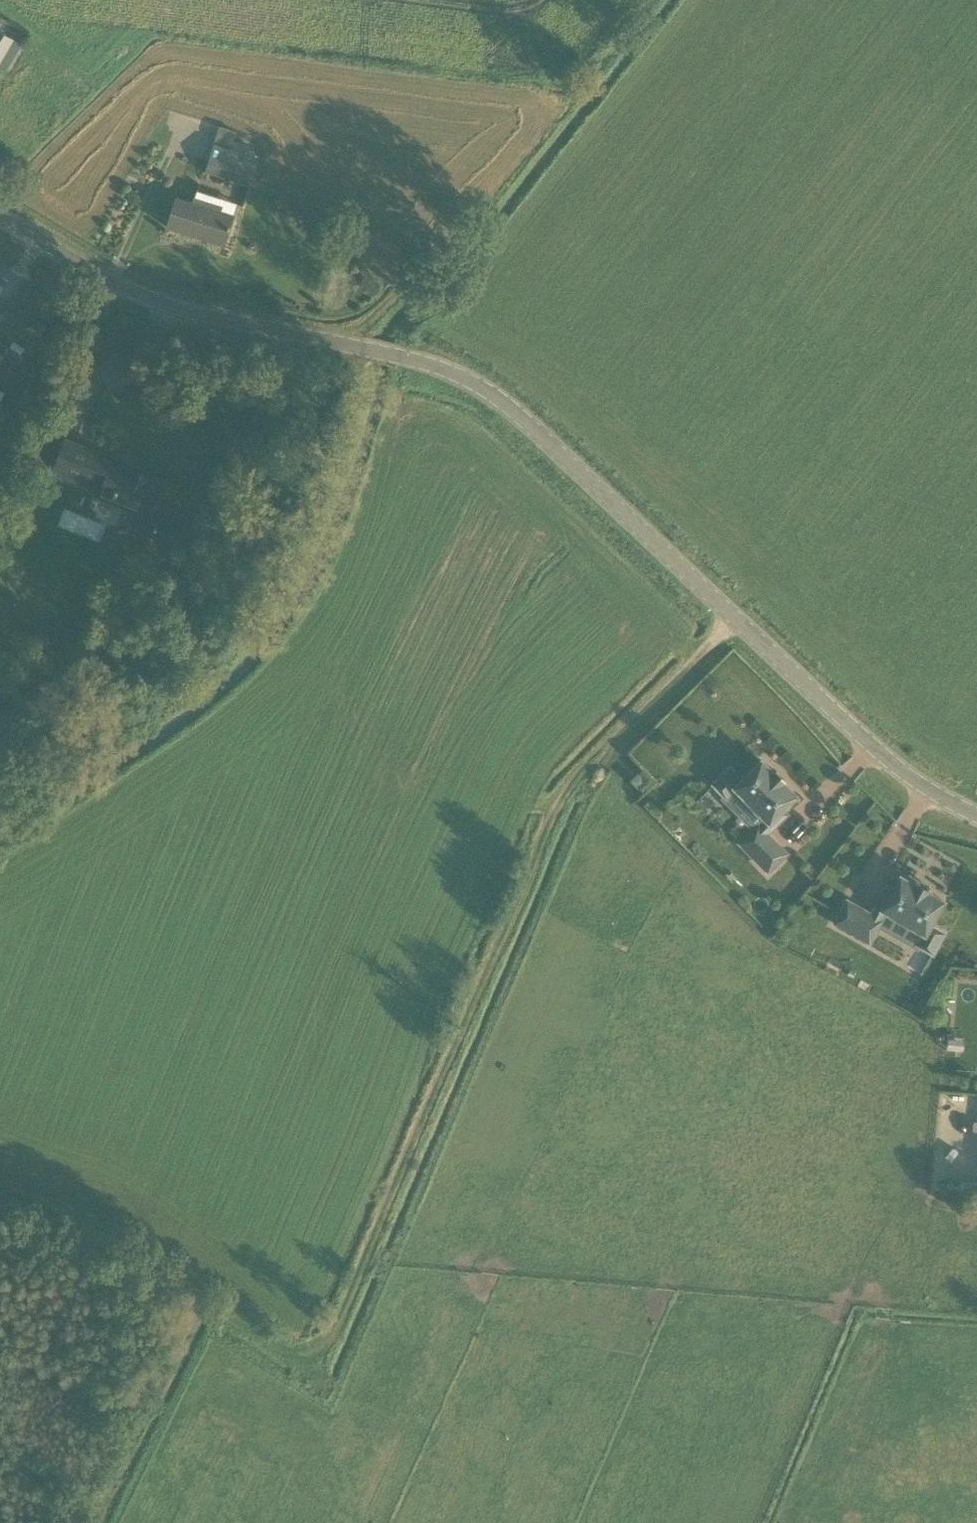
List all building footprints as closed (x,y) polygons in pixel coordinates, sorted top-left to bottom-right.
[(7,71),(13,61),(16,55),(17,54),(15,53),(21,44),(13,39),(12,40),(0,33),(0,67),(7,71)] [(213,145),(205,172),(207,173),(250,186),(258,159),(248,156),(251,147),(234,141),(231,151),(213,145)] [(197,192),(194,204),(176,199),(167,227),(223,245),(236,205),(197,192)] [(96,497),(133,511),(125,533),(150,542),(158,520),(149,517),(162,484),(124,470),(126,464),(64,440),(53,470),(99,488),(96,497)] [(730,768),(713,784),(726,797),(735,788),(766,820),(760,826),(758,825),(740,843),(768,872),(787,853),(767,834),(768,832),(766,830),(771,825),(773,827),(787,814),(782,810),(797,796),(784,783),(786,781),(784,778),(782,781),(776,775),(779,773),(776,771),(774,773),(761,760),(741,780),(730,768)] [(639,789),(647,781),(639,773),(631,781),(639,789)] [(834,923),(869,943),(882,921),(881,920),(885,912),(924,934),(917,945),(933,954),(944,933),(930,925),(944,901),(928,892),(929,890),(927,889),(926,891),(918,886),(919,885),(917,884),(916,885),(900,876),(890,894),(885,891),(876,907),(879,908),(875,915),(873,913),(872,915),(847,901),(834,923)]
